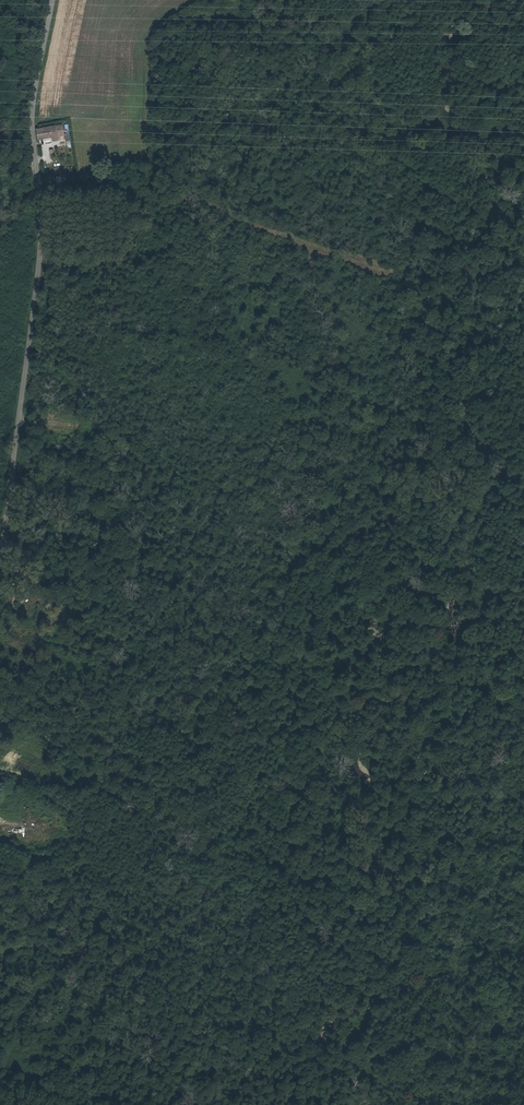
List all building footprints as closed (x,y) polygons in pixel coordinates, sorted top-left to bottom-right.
[(53,119),(32,121),(33,131),(48,129),(48,133),(55,133),(53,119)]
